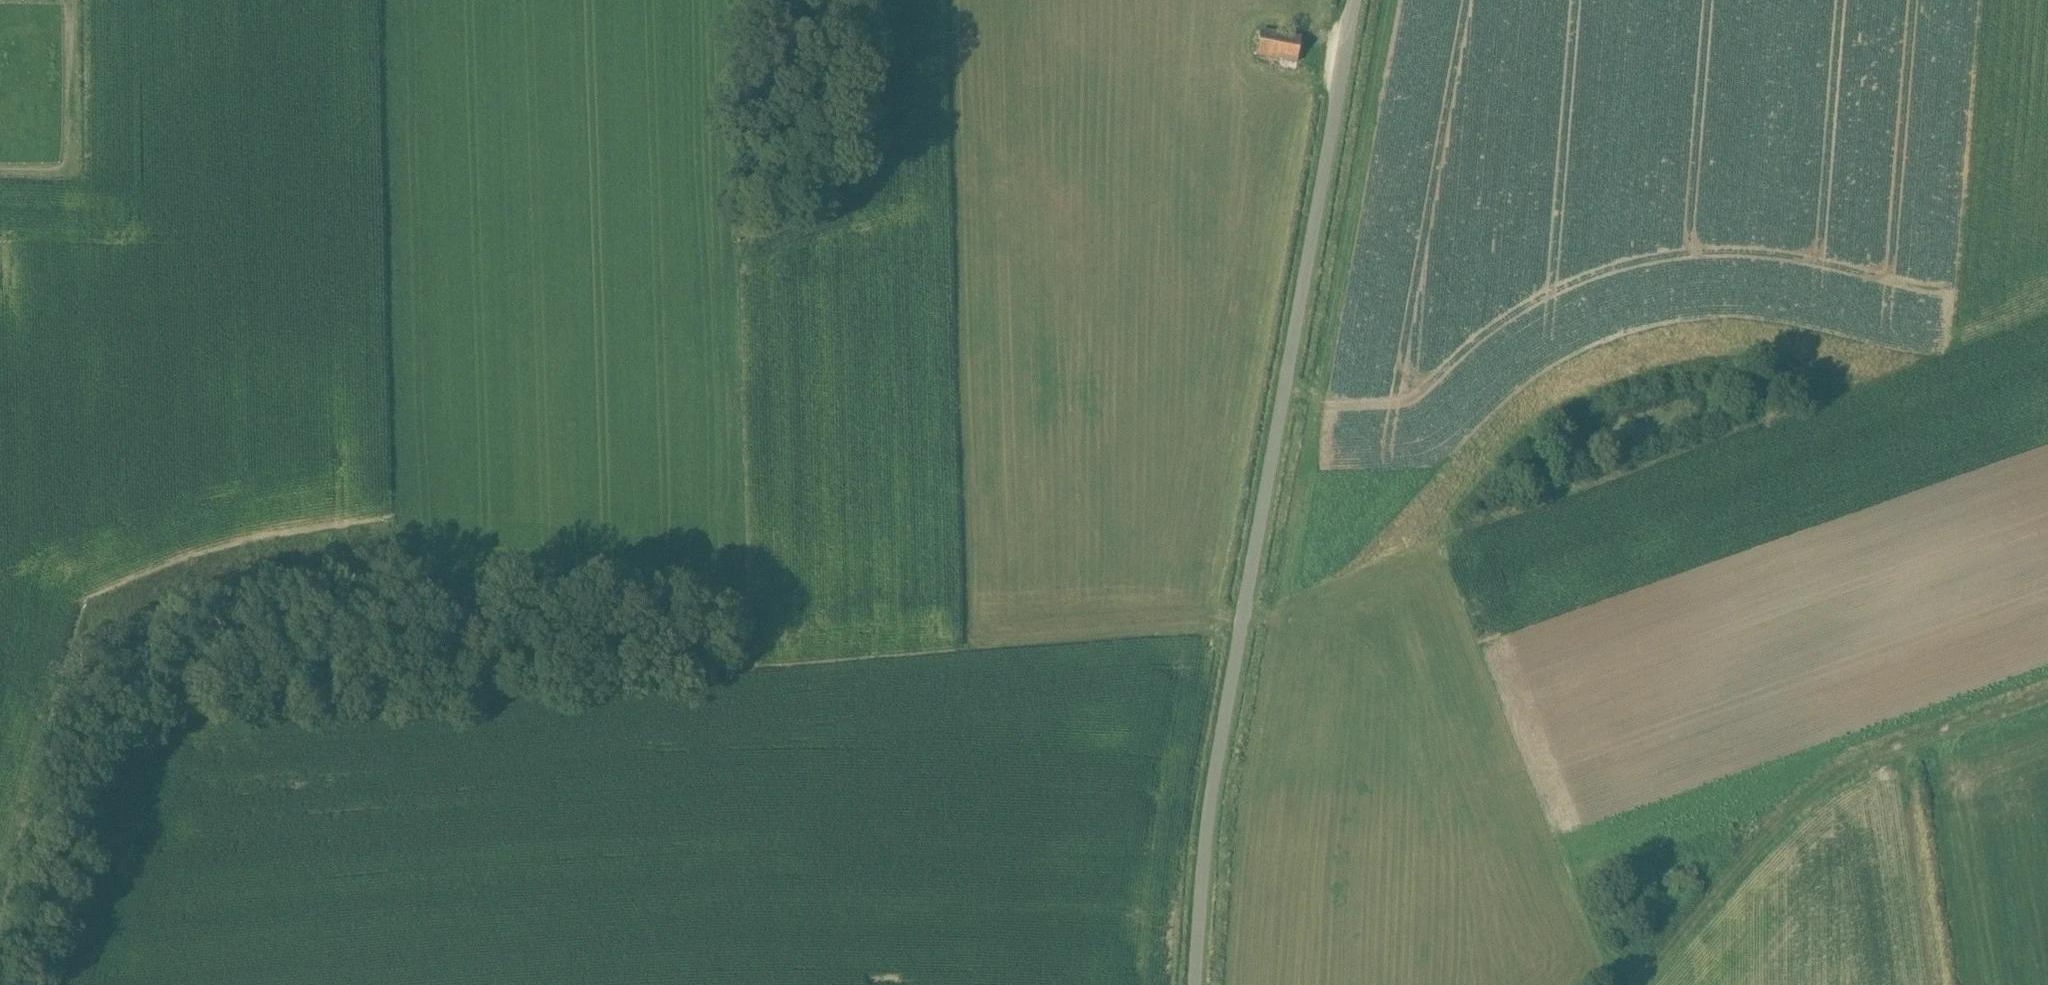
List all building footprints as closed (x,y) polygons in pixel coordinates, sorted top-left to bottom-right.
[(1303,35),(1260,29),(1256,56),(1298,63),(1303,35)]
